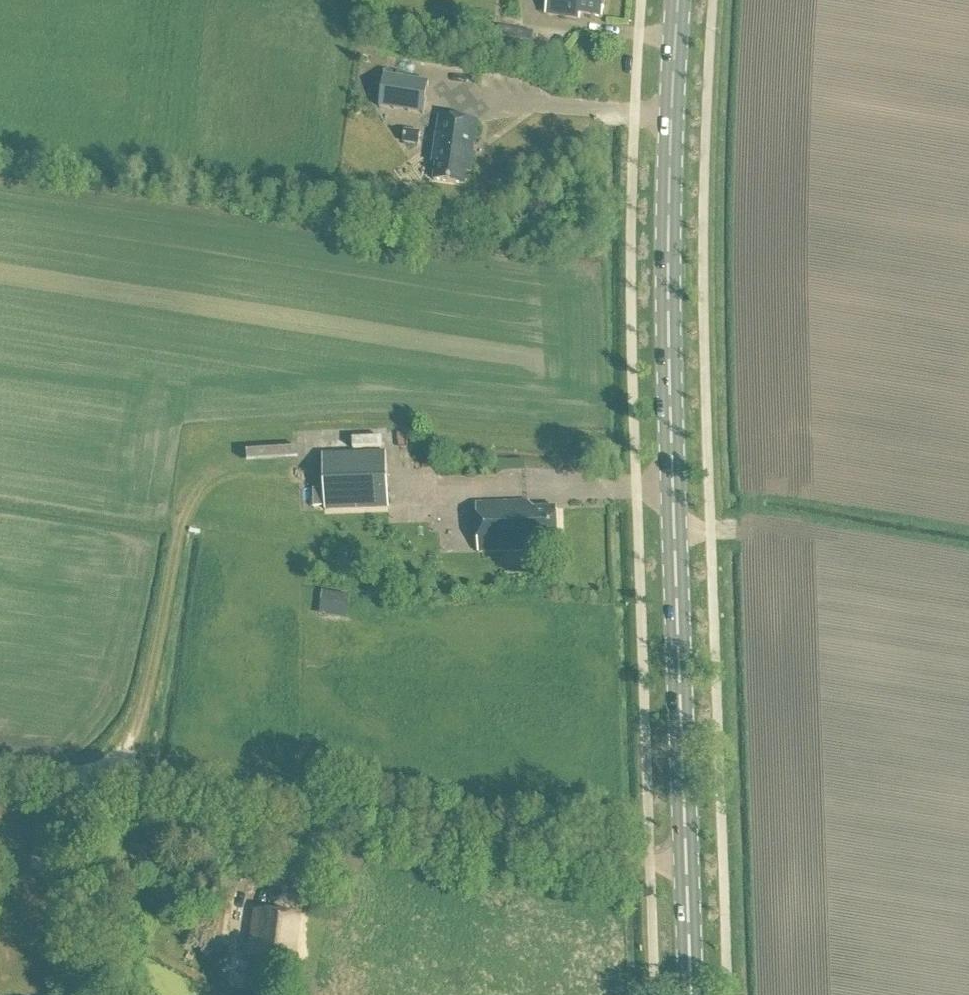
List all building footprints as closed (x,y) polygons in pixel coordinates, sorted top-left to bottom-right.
[(545,15),(580,21),(580,16),(603,19),(605,0),(548,0),(545,15)] [(535,34),(499,28),(495,53),(531,58),(535,34)] [(384,77),(379,108),(424,115),(429,83),(384,77)] [(478,124),(439,118),(432,165),(436,165),(434,181),(464,186),(466,173),(470,174),(478,124)] [(421,134),(405,132),(403,144),(419,146),(421,134)] [(387,454),(323,456),(325,512),(389,509),(387,454)] [(476,505),(478,554),(533,552),(533,554),(537,553),(536,549),(550,548),(550,541),(559,540),(557,509),(535,510),(529,503),(476,505)] [(537,563),(529,564),(529,576),(538,575),(537,563)] [(231,902),(205,899),(203,921),(193,920),(190,944),(226,949),(231,902)] [(302,918),(254,911),(247,958),(249,958),(246,982),(274,986),(278,962),(295,965),(302,918)]
